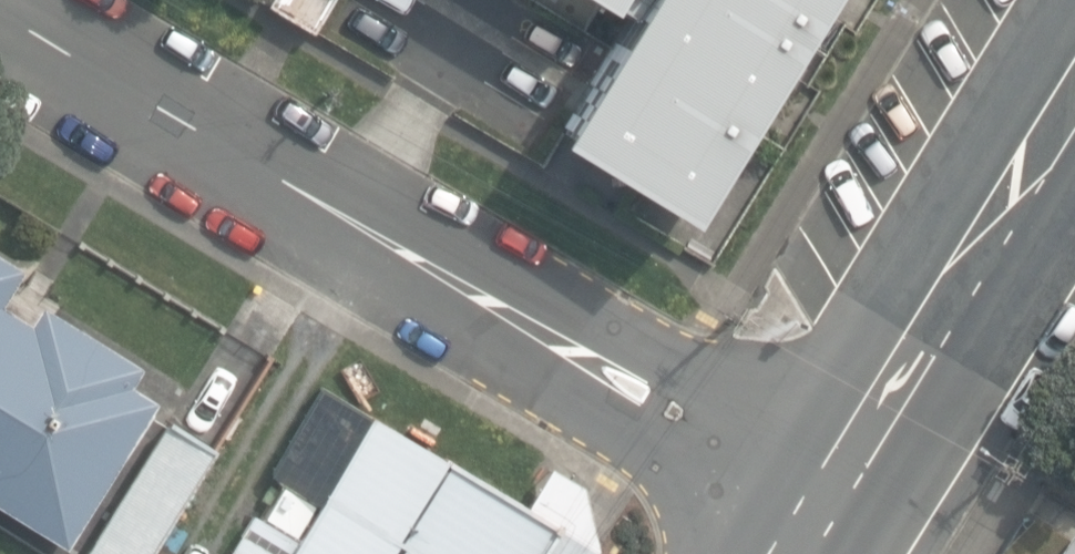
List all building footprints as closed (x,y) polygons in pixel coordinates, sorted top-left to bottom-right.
[(267,6),(314,34),(316,31),(322,21),(335,0),(271,0),(267,6)] [(684,222),(822,0),(589,0),(603,9),(607,3),(628,16),(552,140),(684,222)] [(2,306),(23,272),(0,258),(0,507),(68,549),(158,403),(131,387),(142,370),(42,308),(32,324),(2,306)] [(591,537),(585,483),(546,459),(520,498),(363,409),(279,553),(581,553),(591,537)] [(217,450),(169,420),(86,553),(152,553),(217,450)] [(292,536),(307,511),(279,495),(264,520),(292,536)] [(1070,532),(1057,553),(1074,553),(1074,534),(1070,532)]
